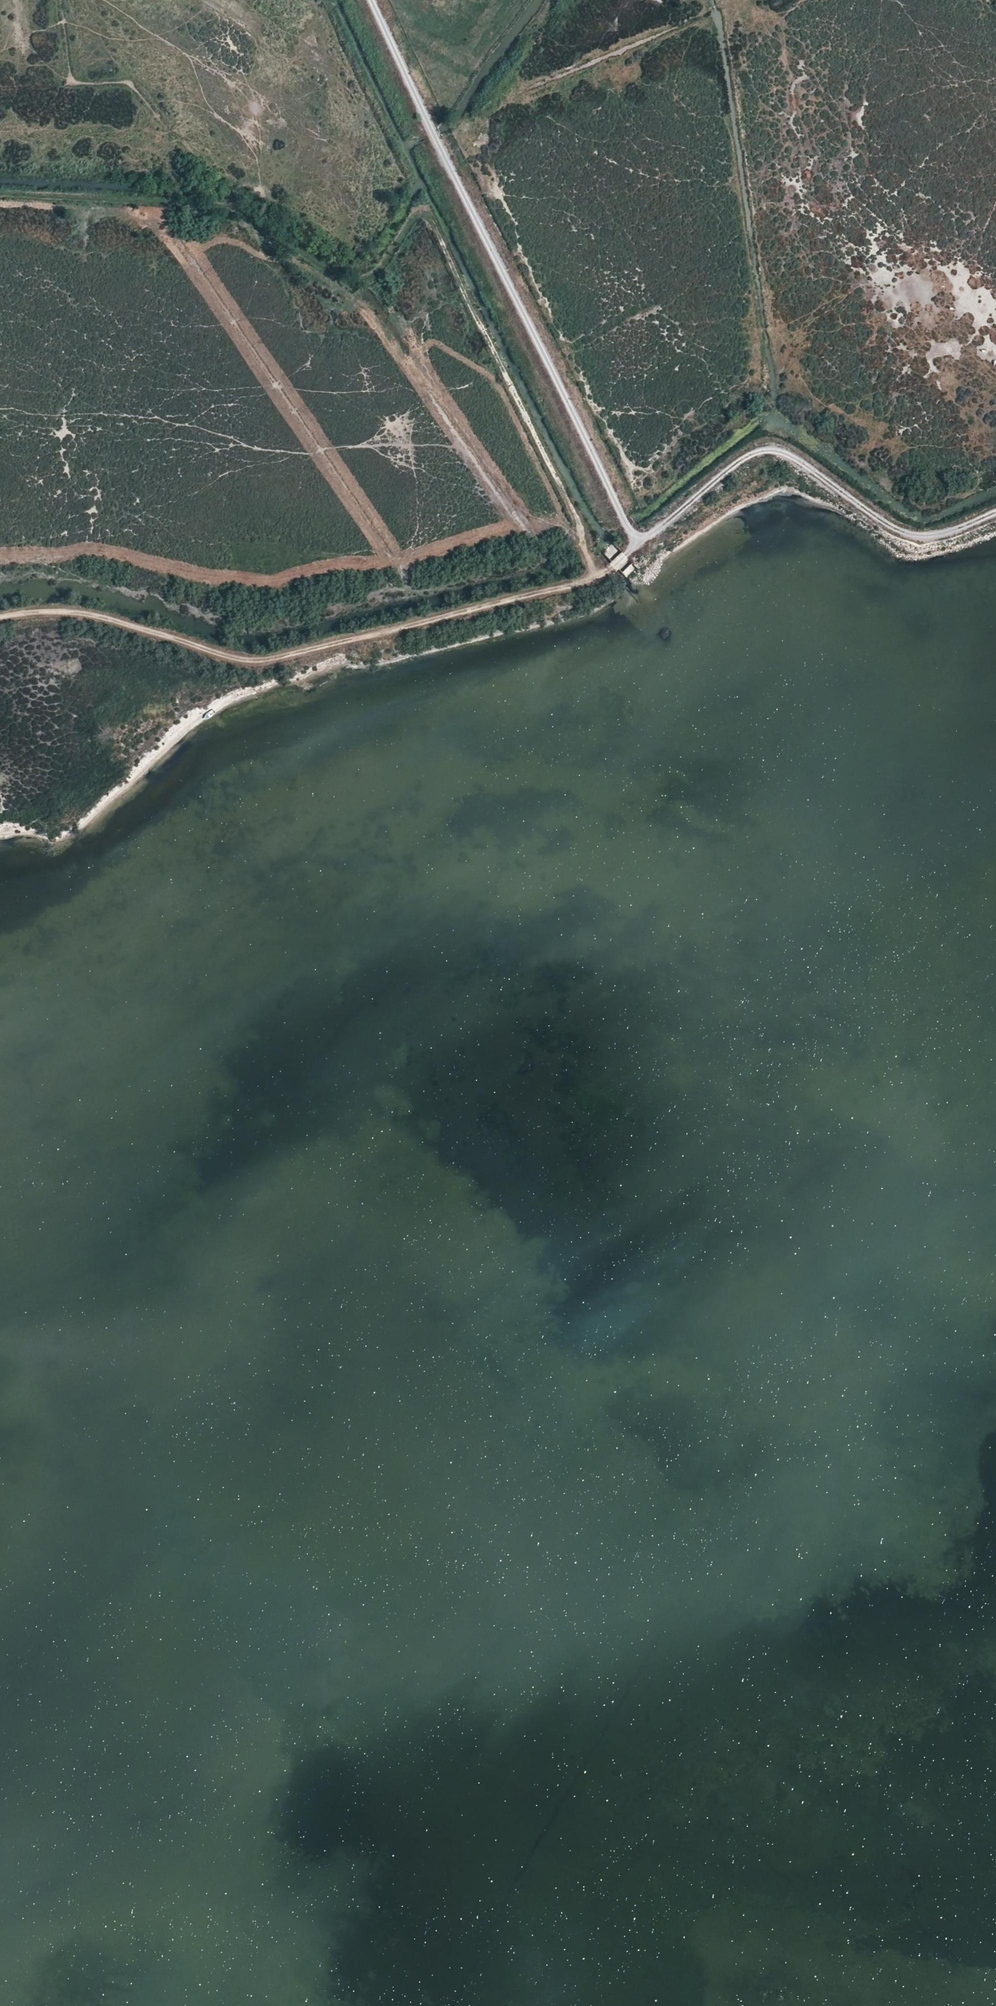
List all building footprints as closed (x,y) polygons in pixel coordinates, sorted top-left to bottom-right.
[(603,552),(610,559),(620,550),(613,543),(603,552)]
